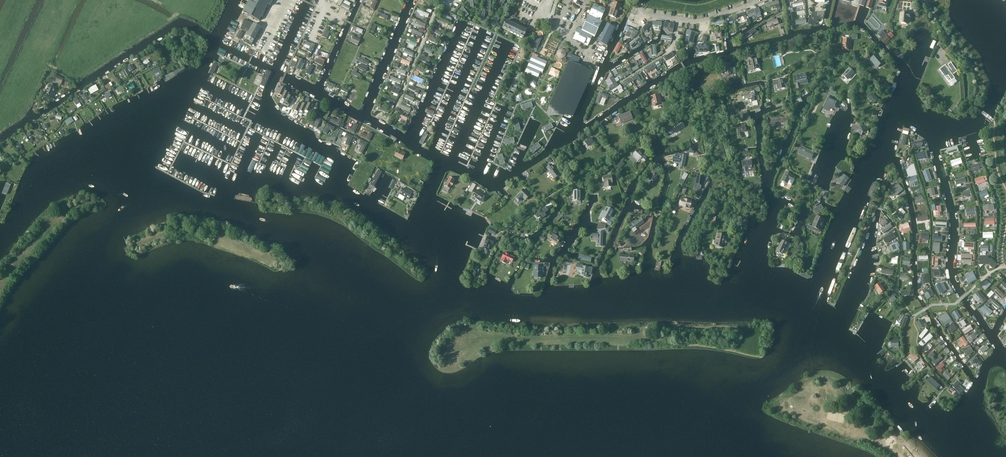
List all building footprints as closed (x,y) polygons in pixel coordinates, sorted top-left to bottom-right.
[(249,1),(243,12),(259,20),(268,5),(270,6),(273,0),(250,0),(249,1)] [(616,18),(621,4),(613,1),(608,15),(616,18)] [(770,3),(771,7),(773,7),(775,6),(776,9),(780,7),(779,4),(778,1),(770,3)] [(594,5),(589,15),(600,20),(605,10),(594,5)] [(910,19),(911,14),(908,14),(902,13),(901,23),(907,23),(907,19),(910,19)] [(589,15),(582,30),(594,36),(602,21),(600,20),(589,15)] [(778,24),(775,19),(765,22),(767,28),(778,24)] [(252,43),(261,28),(253,24),(245,20),(241,27),(249,31),(247,36),(245,39),(252,43)] [(527,30),(506,21),(502,28),(523,38),(527,30)] [(664,22),(663,27),(669,28),(669,32),(672,32),(672,33),(673,33),(674,24),(664,22)] [(641,31),(644,34),(650,25),(647,23),(641,31)] [(599,42),(607,46),(616,27),(608,24),(599,42)] [(637,30),(629,27),(627,32),(631,33),(629,38),(632,40),(637,34),(637,32),(637,30)] [(591,43),(594,37),(594,36),(582,30),(578,28),(573,39),(587,46),(589,42),(591,43)] [(756,32),(753,28),(742,37),(744,40),(756,32)] [(692,43),(695,33),(687,30),(686,34),(690,35),(688,42),(692,43)] [(878,35),(882,39),(886,34),(883,30),(878,35)] [(716,39),(716,37),(722,37),(721,31),(712,31),(712,39),(716,39)] [(851,38),(843,36),(841,50),(849,51),(851,38)] [(882,41),(885,44),(890,39),(887,36),(882,41)] [(536,49),(540,39),(535,38),(531,48),(536,49)] [(613,52),(617,53),(622,45),(618,43),(613,52)] [(675,55),(673,52),(663,58),(665,62),(675,55)] [(639,55),(645,64),(648,62),(643,53),(639,55)] [(875,61),(879,66),(883,62),(877,55),(871,60),(873,62),(875,61)] [(542,73),(547,62),(534,56),(526,73),(537,77),(540,72),(542,73)] [(759,68),(757,60),(756,57),(747,59),(750,70),(759,68)] [(295,69),(299,70),(303,61),(300,59),(295,69)] [(655,68),(663,64),(660,60),(653,65),(655,68)] [(568,61),(549,106),(561,111),(563,112),(573,89),(583,93),(585,89),(592,73),(592,72),(568,61)] [(513,85),(518,86),(528,63),(523,62),(513,85)] [(218,65),(214,63),(209,73),(213,75),(218,65)] [(733,74),(731,66),(731,63),(722,65),(724,76),(733,74)] [(952,71),(955,68),(951,63),(948,65),(946,66),(945,65),(939,70),(945,78),(948,76),(952,81),(955,78),(950,72),(952,71)] [(647,73),(654,68),(652,65),(645,70),(647,73)] [(169,76),(172,80),(185,70),(182,66),(169,76)] [(159,67),(154,69),(156,76),(158,75),(159,79),(162,78),(161,74),(159,67)] [(850,69),(843,76),(848,80),(854,73),(850,69)] [(260,87),(264,89),(272,73),(267,71),(260,87)] [(54,75),(52,81),(61,85),(64,80),(54,75)] [(799,82),(807,81),(807,78),(806,75),(795,77),(796,84),(800,84),(799,82)] [(617,82),(619,81),(617,78),(614,80),(612,77),(609,79),(608,80),(608,85),(611,90),(618,86),(616,83),(617,82)] [(779,89),(787,88),(786,85),(785,85),(784,79),(773,81),(774,85),(778,84),(779,89)] [(50,85),(45,94),(52,96),(56,88),(50,85)] [(504,107),(509,107),(518,87),(513,85),(504,107)] [(612,91),(614,94),(622,89),(620,86),(612,91)] [(285,91),(286,89),(281,87),(277,96),(281,98),(285,91)] [(288,95),(289,93),(285,91),(281,98),(280,100),(285,102),(288,95)] [(609,95),(600,91),(595,102),(600,104),(602,97),(607,99),(609,95)] [(752,102),(757,101),(755,93),(748,94),(747,94),(743,95),(745,99),(751,98),(752,102)] [(873,104),(878,100),(873,94),(868,97),(873,104)] [(285,102),(284,104),(288,107),(293,98),(288,95),(285,102)] [(653,105),(661,103),(659,95),(651,97),(653,105)] [(837,102),(828,98),(824,108),(828,110),(830,106),(834,108),(837,102)] [(531,102),(522,106),(524,111),(533,107),(531,102)] [(302,105),(301,105),(297,103),(292,112),(297,115),(298,112),(302,105)] [(307,105),(302,103),(301,105),(302,105),(298,112),(303,115),(304,113),(304,112),(307,105)] [(304,112),(304,113),(308,115),(313,105),(308,103),(307,105),(304,112)] [(628,120),(632,119),(630,112),(618,116),(620,121),(628,119),(628,120)] [(313,116),(309,124),(313,126),(315,121),(319,123),(321,119),(313,116)] [(342,119),(338,117),(337,120),(331,117),(329,121),(339,126),(342,119)] [(517,121),(512,122),(516,132),(521,130),(517,121)] [(551,124),(547,121),(541,129),(545,132),(551,124)] [(358,124),(354,122),(352,127),(348,125),(346,129),(354,133),(358,124)] [(674,133),(684,127),(681,122),(670,128),(674,133)] [(334,127),(327,123),(323,132),(326,134),(329,129),(332,131),(334,127)] [(866,134),(869,128),(863,125),(861,128),(858,127),(856,133),(862,136),(863,133),(864,133),(866,134)] [(742,133),(746,132),(745,126),(736,128),(738,135),(737,135),(738,139),(743,137),(742,133)] [(353,136),(346,133),(344,137),(347,138),(344,144),(348,145),(353,136)] [(424,147),(427,148),(432,137),(429,135),(424,147)] [(588,147),(595,141),(594,139),(592,141),(590,138),(585,142),(588,147)] [(367,144),(360,140),(358,144),(361,146),(358,151),(362,153),(367,144)] [(917,149),(916,146),(923,145),(922,141),(912,142),(913,150),(917,149)] [(538,143),(530,149),(533,153),(541,147),(538,143)] [(957,146),(947,149),(948,155),(959,151),(957,146)] [(380,151),(374,147),(371,151),(374,152),(371,158),(374,160),(380,151)] [(812,159),(815,152),(802,147),(799,154),(810,159),(812,159)] [(643,163),(648,158),(639,149),(632,156),(638,161),(640,160),(643,163)] [(403,159),(406,153),(402,151),(401,152),(397,151),(395,156),(403,159)] [(918,161),(926,159),(924,152),(916,154),(918,161)] [(683,166),(685,157),(682,157),(682,159),(673,158),(672,162),(681,163),(680,166),(683,166)] [(961,158),(950,161),(952,167),(962,163),(961,158)] [(747,167),(751,166),(750,160),(742,162),(743,169),(742,169),(743,173),(748,172),(747,167)] [(554,179),(560,175),(557,171),(557,172),(552,165),(547,169),(554,179)] [(906,170),(908,178),(917,175),(914,165),(911,166),(906,170)] [(656,177),(660,170),(654,168),(649,179),(655,182),(657,178),(656,177)] [(931,180),(927,170),(923,172),(926,182),(931,180)] [(378,172),(371,186),(375,188),(382,174),(378,172)] [(794,182),(796,178),(792,175),(787,173),(782,181),(788,184),(790,180),(794,182)] [(849,178),(847,177),(842,174),(839,178),(837,180),(839,181),(838,183),(843,187),(848,180),(849,178)] [(605,188),(611,187),(612,187),(611,176),(603,177),(605,188)] [(985,181),(987,180),(986,176),(983,177),(975,180),(976,184),(985,181)] [(453,181),(454,179),(449,177),(444,186),(450,189),(454,182),(453,181)] [(703,185),(704,178),(697,177),(696,184),(703,185)] [(914,182),(915,186),(919,185),(917,181),(916,177),(909,179),(910,183),(914,182)] [(5,201),(6,201),(13,183),(8,180),(0,185),(0,200),(5,201)] [(891,190),(896,196),(903,190),(898,184),(899,183),(898,182),(894,185),(895,186),(891,190)] [(409,199),(412,193),(408,190),(407,191),(403,188),(399,194),(409,199)] [(926,190),(927,194),(929,194),(930,197),(936,195),(934,188),(928,189),(926,190)] [(972,196),(969,189),(961,192),(962,196),(967,194),(968,197),(972,196)] [(481,202),(485,197),(478,192),(479,192),(476,190),(472,196),(476,199),(476,200),(479,201),(481,202)] [(525,200),(529,195),(526,192),(523,190),(519,194),(520,194),(516,198),(519,202),(523,197),(525,200)] [(689,209),(691,201),(688,201),(688,200),(687,200),(686,200),(683,199),(683,200),(681,199),(679,206),(682,207),(689,209)] [(934,217),(939,216),(938,211),(940,211),(939,206),(935,206),(935,205),(932,205),(932,211),(933,211),(934,217)] [(538,213),(535,215),(538,218),(540,216),(543,219),(546,216),(545,214),(548,211),(545,207),(542,210),(544,213),(542,215),(539,212),(541,210),(539,209),(537,211),(538,213)] [(609,221),(614,211),(607,207),(602,217),(609,221)] [(825,220),(816,217),(812,227),(808,225),(807,229),(812,231),(813,228),(820,231),(825,220)] [(636,228),(644,223),(641,218),(635,223),(635,222),(637,220),(636,219),(628,225),(631,229),(635,226),(636,228)] [(935,222),(935,230),(938,231),(938,227),(946,228),(947,223),(935,222)] [(886,226),(882,229),(884,233),(892,227),(890,223),(887,226),(886,225),(885,225),(886,226)] [(901,232),(903,231),(904,233),(911,231),(908,223),(899,226),(901,232)] [(602,247),(602,241),(603,232),(600,232),(599,234),(591,234),(591,238),(599,239),(599,247),(602,247)] [(557,244),(561,239),(551,233),(548,238),(557,244)] [(723,248),(726,235),(718,233),(717,238),(716,238),(715,242),(715,246),(723,248)] [(896,237),(893,233),(883,239),(886,244),(896,237)] [(934,233),(934,241),(942,242),(942,237),(938,237),(938,234),(934,233)] [(483,249),(488,251),(491,244),(493,245),(495,240),(487,237),(485,242),(486,242),(483,249)] [(783,254),(783,253),(786,247),(787,248),(789,244),(782,241),(779,249),(778,249),(776,251),(783,254)] [(962,242),(961,248),(967,248),(967,251),(967,252),(971,252),(971,250),(974,250),(974,248),(974,243),(962,242)] [(508,259),(512,261),(514,257),(504,253),(500,261),(506,264),(508,259)] [(932,257),(932,266),(938,266),(938,259),(940,259),(940,257),(932,257)] [(978,259),(978,263),(989,263),(993,267),(997,264),(991,259),(989,259),(989,257),(979,257),(979,259),(978,259)] [(588,277),(589,275),(587,274),(589,268),(581,266),(581,264),(578,263),(576,270),(582,271),(581,276),(588,277)] [(542,278),(542,267),(534,267),(534,278),(542,278)] [(972,271),(968,273),(970,277),(966,278),(969,283),(977,279),(972,271)] [(875,287),(876,289),(877,288),(881,294),(885,291),(880,283),(875,287)] [(935,286),(940,295),(945,293),(940,283),(938,284),(938,283),(935,284),(935,285),(935,286)] [(928,292),(930,297),(934,295),(930,287),(926,289),(924,290),(923,291),(924,294),(927,292),(928,292)] [(1005,297),(998,290),(992,298),(999,304),(1005,297)] [(987,300),(978,291),(972,297),(981,305),(987,300)] [(890,303),(892,306),(898,301),(894,297),(896,296),(894,294),(889,298),(892,301),(890,303)] [(984,315),(986,313),(990,315),(993,312),(985,305),(983,307),(982,307),(979,310),(980,311),(984,315)] [(957,313),(958,312),(957,310),(951,314),(954,319),(955,318),(957,320),(960,318),(957,313)] [(900,327),(904,328),(908,317),(904,315),(900,327)] [(948,315),(942,319),(946,325),(952,321),(948,315)] [(920,329),(927,325),(926,322),(924,323),(921,319),(916,322),(920,329)] [(957,329),(953,323),(948,327),(952,333),(957,329)] [(965,334),(973,329),(970,325),(966,328),(965,326),(963,327),(964,329),(962,330),(965,334)] [(919,337),(922,339),(928,331),(925,329),(919,337)] [(967,338),(970,343),(973,342),(972,341),(977,338),(974,333),(967,338)] [(919,344),(922,347),(931,339),(928,335),(919,344)] [(962,341),(959,343),(961,346),(964,344),(965,346),(968,345),(967,343),(967,342),(967,341),(966,342),(963,337),(960,338),(962,341)] [(922,351),(925,354),(931,348),(932,347),(932,346),(930,344),(922,351)] [(982,353),(989,348),(986,345),(980,349),(982,353)] [(973,352),(970,347),(963,352),(967,356),(973,352)] [(913,362),(918,358),(913,352),(908,356),(913,362)] [(929,360),(935,355),(932,352),(926,357),(929,360)] [(978,358),(975,355),(968,361),(971,364),(978,358)] [(941,360),(938,356),(932,362),(935,365),(941,360)] [(936,368),(940,373),(943,371),(941,369),(945,366),(942,362),(936,368)] [(939,387),(930,378),(927,382),(936,390),(939,387)] [(952,386),(956,390),(961,384),(958,380),(952,386)]
